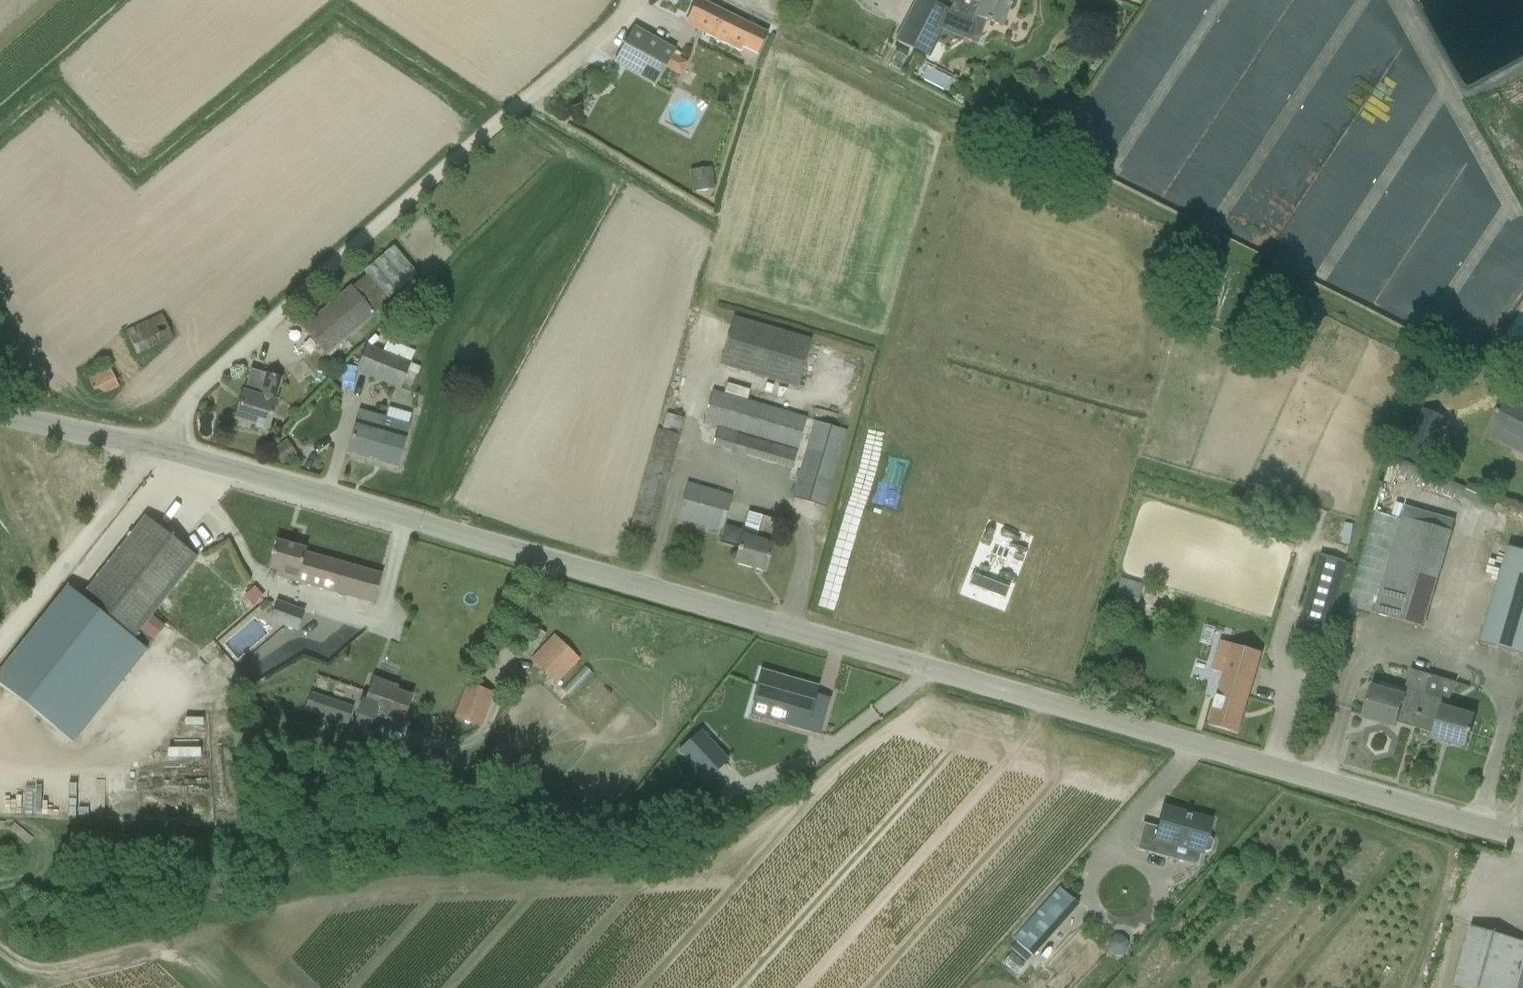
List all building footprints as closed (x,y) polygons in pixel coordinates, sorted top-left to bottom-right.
[(758,54),(768,34),(699,0),(697,0),(687,20),(706,29),(703,34),(741,52),(743,47),(758,54)] [(950,10),(925,0),(917,0),(899,43),(931,57),(942,31),(949,15),(972,24),(976,14),(1002,25),(1012,0),(954,0),(950,10)] [(614,63),(656,86),(676,51),(634,28),(614,63)] [(676,55),(669,69),(681,75),(688,62),(676,55)] [(693,194),(714,191),(711,169),(690,172),(693,194)] [(327,358),(376,316),(351,287),(302,328),(327,358)] [(734,316),(720,366),(798,389),(812,340),(734,316)] [(164,321),(128,337),(136,356),(172,340),(164,321)] [(410,363),(405,361),(410,350),(388,341),(383,352),(367,346),(356,372),(399,389),(410,363)] [(236,420),(268,430),(277,400),(275,400),(281,379),(266,374),(266,375),(251,370),(236,420)] [(119,389),(110,371),(89,381),(98,399),(119,389)] [(793,470),(804,433),(807,420),(808,419),(803,417),(780,410),(714,391),(704,423),(719,427),(713,447),(793,470)] [(1522,451),(1522,411),(1503,401),(1487,435),(1522,452),(1522,451)] [(347,454),(397,468),(409,425),(359,411),(347,454)] [(662,412),(631,529),(653,535),(684,417),(662,412)] [(815,422),(811,435),(799,476),(795,489),(793,498),(826,508),(848,431),(815,422)] [(1435,442),(1415,434),(1405,456),(1426,465),(1435,442)] [(282,466),(297,455),(287,441),(272,452),(282,466)] [(1397,475),(1401,462),(1392,459),(1385,482),(1394,485),(1397,475)] [(1397,475),(1461,502),(1466,490),(1401,462),(1397,475)] [(679,516),(724,528),(732,496),(688,483),(679,516)] [(1451,531),(1450,531),(1453,523),(1408,509),(1405,518),(1403,517),(1375,613),(1423,627),(1451,531)] [(765,573),(774,544),(772,544),(778,521),(749,513),(734,564),(765,573)] [(134,639),(197,558),(146,517),(82,598),(134,639)] [(305,549),(277,541),(269,569),(281,572),(279,578),(373,604),(381,575),(304,553),(305,549)] [(1509,547),(1480,644),(1522,656),(1522,551),(1509,547)] [(1327,626),(1346,562),(1321,555),(1303,619),(1327,626)] [(1143,585),(1118,577),(1109,610),(1133,617),(1143,585)] [(132,638),(82,598),(67,587),(0,671),(0,686),(59,731),(132,638)] [(291,606),(284,627),(297,632),(305,611),(291,606)] [(1293,654),(1311,660),(1318,635),(1300,630),(1293,654)] [(555,684),(580,659),(555,635),(531,660),(555,684)] [(1215,707),(1209,726),(1238,734),(1262,653),(1257,651),(1231,644),(1220,641),(1212,670),(1224,673),(1215,707)] [(764,667),(755,698),(794,709),(790,722),(823,732),(827,717),(813,713),(822,683),(764,667)] [(1432,676),(1426,695),(1416,728),(1435,734),(1434,738),(1466,747),(1470,734),(1472,734),(1473,731),(1471,731),(1474,717),(1448,710),(1456,683),(1432,676)] [(400,725),(410,697),(397,692),(398,688),(375,680),(366,703),(363,701),(352,729),(368,735),(375,716),(400,725)] [(491,694),(468,686),(457,718),(479,726),(491,694)] [(1373,688),(1364,718),(1396,727),(1397,723),(1416,728),(1426,695),(1406,689),(1404,697),(1373,688)] [(325,716),(330,701),(311,694),(306,710),(325,716)] [(728,761),(714,747),(700,733),(680,752),(705,778),(707,781),(728,761)] [(1207,837),(1212,821),(1164,808),(1158,828),(1143,824),(1136,850),(1170,859),(1174,845),(1203,853),(1203,852),(1207,853),(1211,850),(1213,842),(1211,838),(1207,837)] [(1059,888),(1048,901),(1067,918),(1078,905),(1059,888)] [(1473,927),(1455,987),(1522,987),(1522,942),(1473,927)] [(1032,957),(1037,951),(1018,934),(1013,939),(1016,942),(1031,956),(1032,957)] [(1121,937),(1113,937),(1108,943),(1109,951),(1114,956),(1122,955),(1127,950),(1127,942),(1121,937)]
